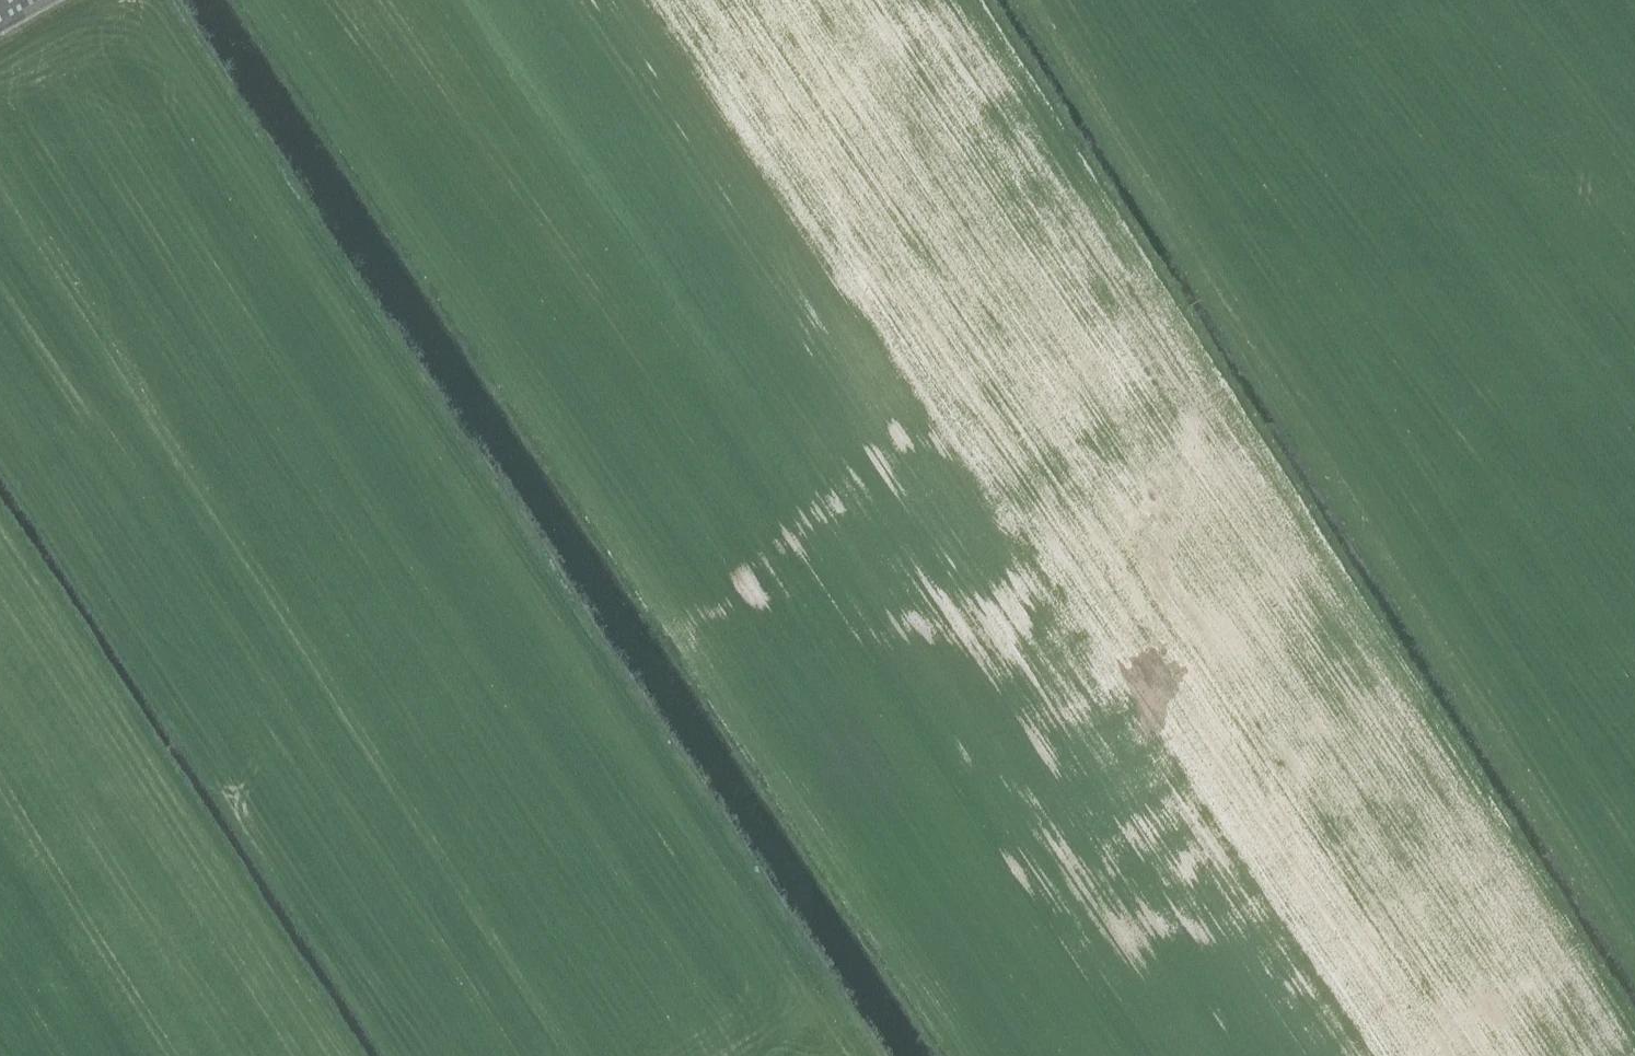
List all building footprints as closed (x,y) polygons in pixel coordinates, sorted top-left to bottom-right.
[(61,0),(0,0),(0,34),(61,0)]
